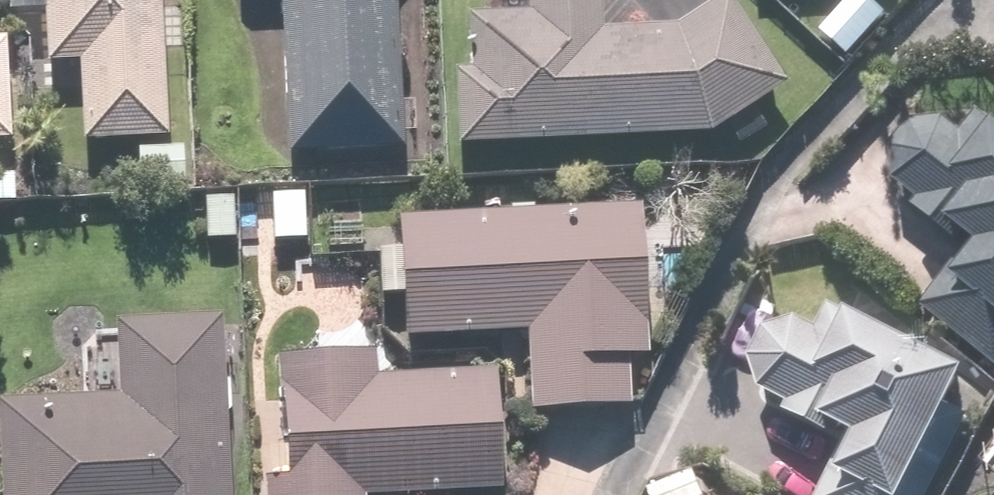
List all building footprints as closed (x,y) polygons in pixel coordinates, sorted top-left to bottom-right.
[(49,61),(89,62),(88,139),(170,140),(172,0),(50,0),(49,61)] [(285,151),(405,154),(409,0),(289,0),(285,151)] [(479,11),(477,67),(459,66),(456,142),(711,134),(795,81),(744,0),(720,0),(687,21),(604,21),(604,0),(540,0),(540,12),(479,11)] [(891,0),(855,0),(823,32),(849,59),(900,9),(891,0)] [(19,133),(15,35),(0,36),(0,134),(19,133)] [(934,298),(993,349),(993,108),(980,124),(966,112),(929,114),(911,135),(898,154),(906,177),(928,191),(914,202),(976,247),(934,298)] [(315,190),(280,188),(277,240),(312,242),(315,190)] [(663,209),(414,208),(405,330),(544,337),(540,404),(639,409),(642,359),(655,360),(663,209)] [(826,494),(933,494),(990,375),(839,305),(831,323),(807,312),(774,321),(758,356),(769,382),(803,398),(798,411),(854,437),(826,494)] [(11,393),(11,494),(238,494),(239,315),(133,314),(133,393),(11,393)] [(280,353),(276,494),(373,494),(373,491),(513,494),(516,372),(380,367),(380,356),(280,353)]
